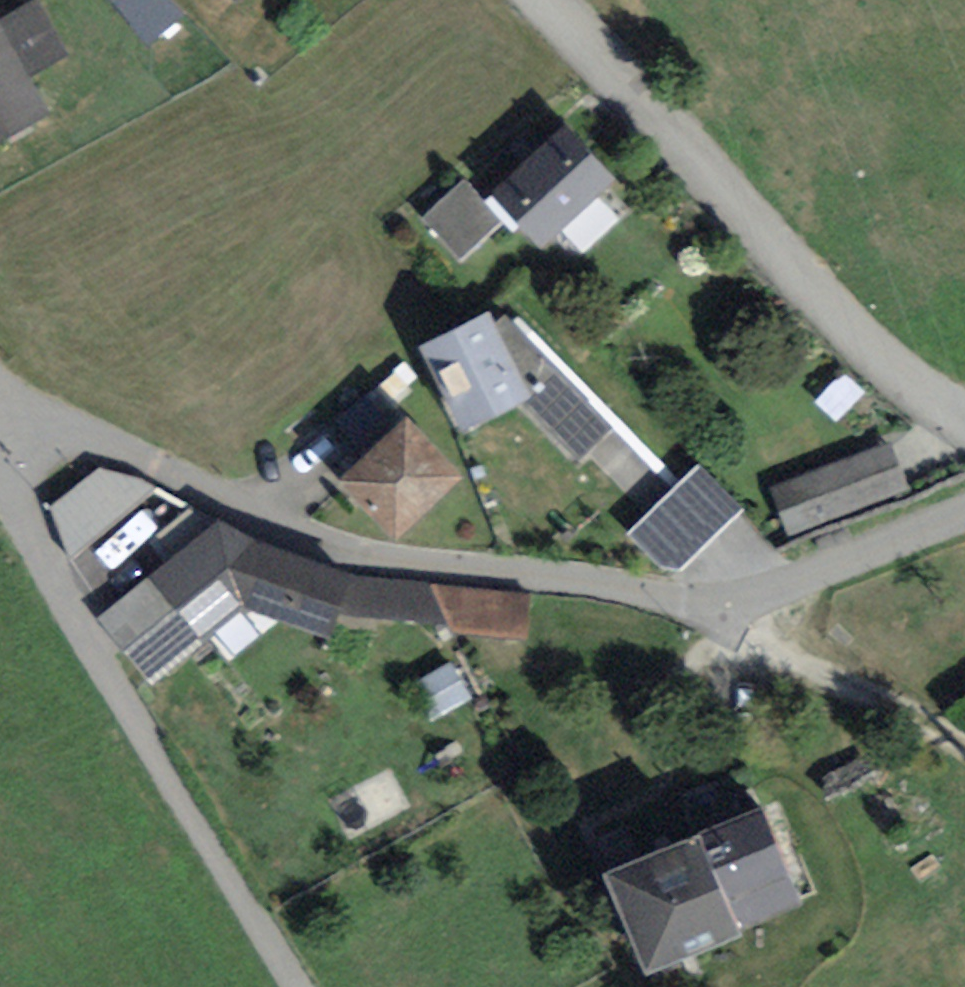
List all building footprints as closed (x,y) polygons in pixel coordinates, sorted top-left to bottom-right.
[(49,116),(28,76),(67,55),(37,0),(34,0),(0,18),(0,142),(49,116)] [(182,16),(169,0),(114,0),(149,43),(182,16)] [(597,197),(614,181),(562,125),(489,194),(541,249),(561,230),(597,197)] [(460,262),(503,223),(465,182),(422,220),(460,262)] [(619,222),(597,197),(561,230),(583,255),(619,222)] [(581,461),(615,429),(505,316),(494,323),(488,313),(422,348),(466,433),(522,404),(581,461)] [(466,477),(407,415),(336,482),(396,544),(466,477)] [(910,491),(889,442),(770,489),(790,535),(910,491)] [(744,510),(699,466),(630,537),(664,569),(681,574),(744,510)] [(73,560),(157,489),(103,469),(50,510),(73,560)] [(337,614),(349,575),(256,540),(218,521),(188,510),(154,539),(173,558),(97,620),(152,687),(243,610),(329,639),(337,614)] [(473,701),(451,662),(408,687),(431,725),(473,701)] [(739,930),(801,906),(762,808),(699,832),(701,837),(604,875),(644,977),(742,939),(739,930)]
